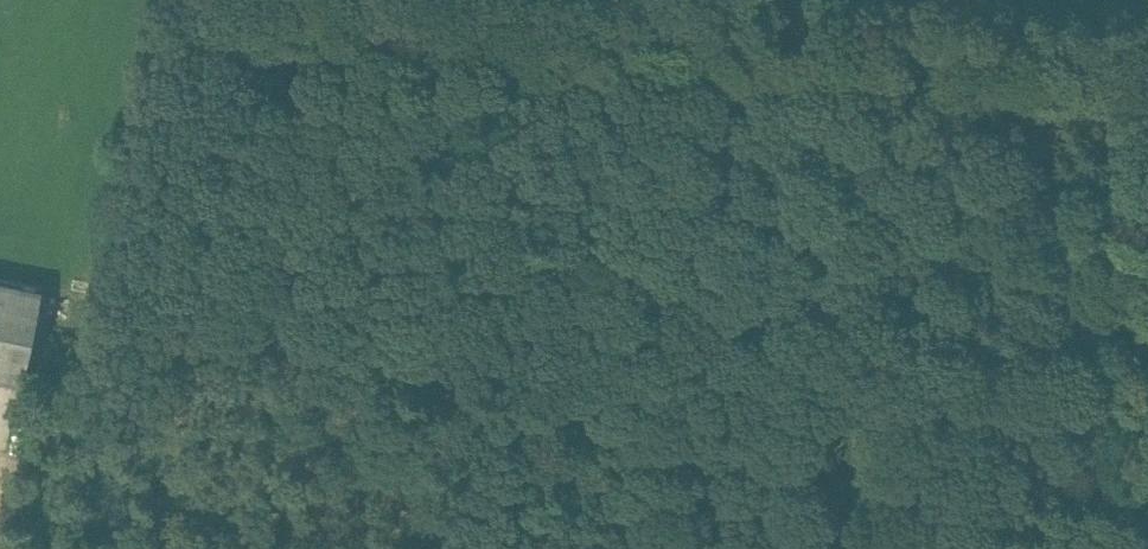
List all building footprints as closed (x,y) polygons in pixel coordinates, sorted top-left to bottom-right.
[(43,288),(0,280),(0,377),(24,382),(43,288)]
